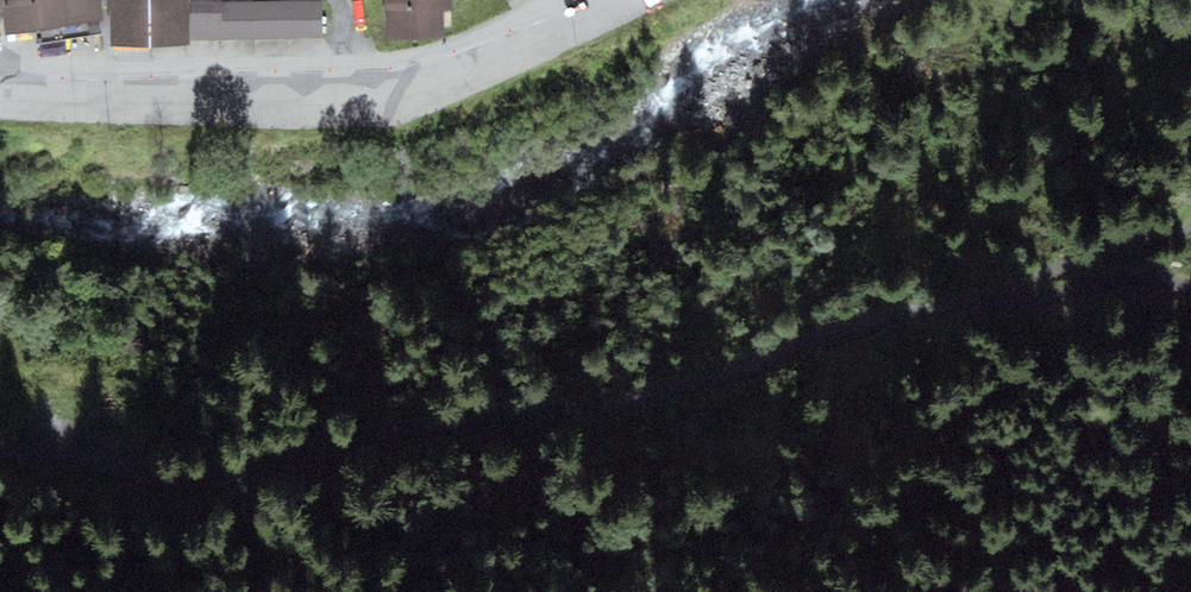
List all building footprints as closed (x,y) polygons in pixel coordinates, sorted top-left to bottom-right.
[(105,18),(102,0),(1,0),(5,33),(105,18)] [(110,45),(190,44),(190,38),(190,0),(110,0),(110,45)] [(190,38),(322,38),(322,0),(223,1),(223,0),(190,0),(190,38)] [(386,39),(444,36),(443,11),(453,10),(452,0),(384,0),(386,39)]
